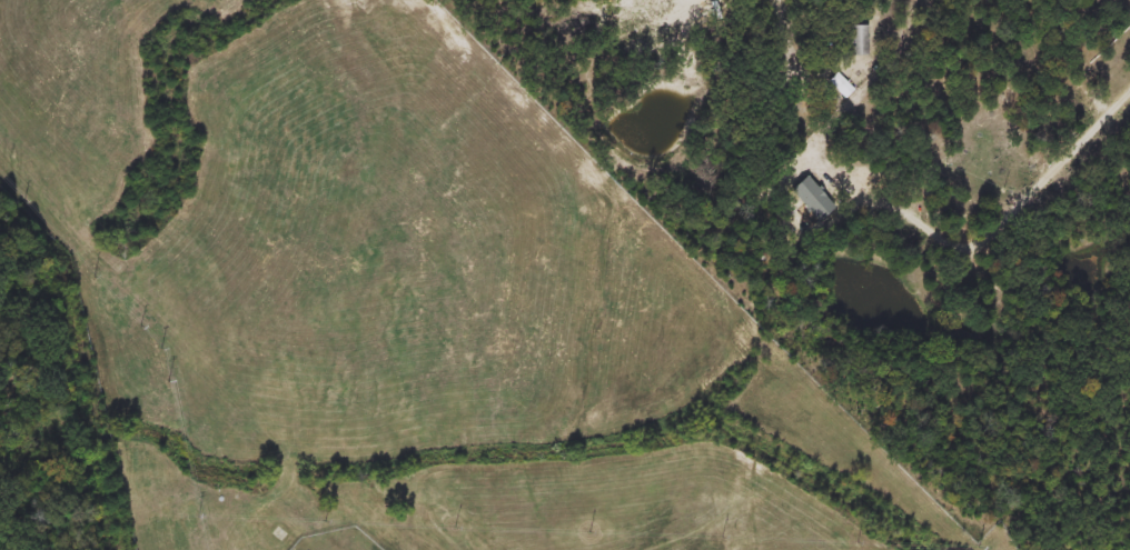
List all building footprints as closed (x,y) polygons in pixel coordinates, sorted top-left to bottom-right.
[(865,58),(846,58),(846,26),(865,26),(865,58)]
